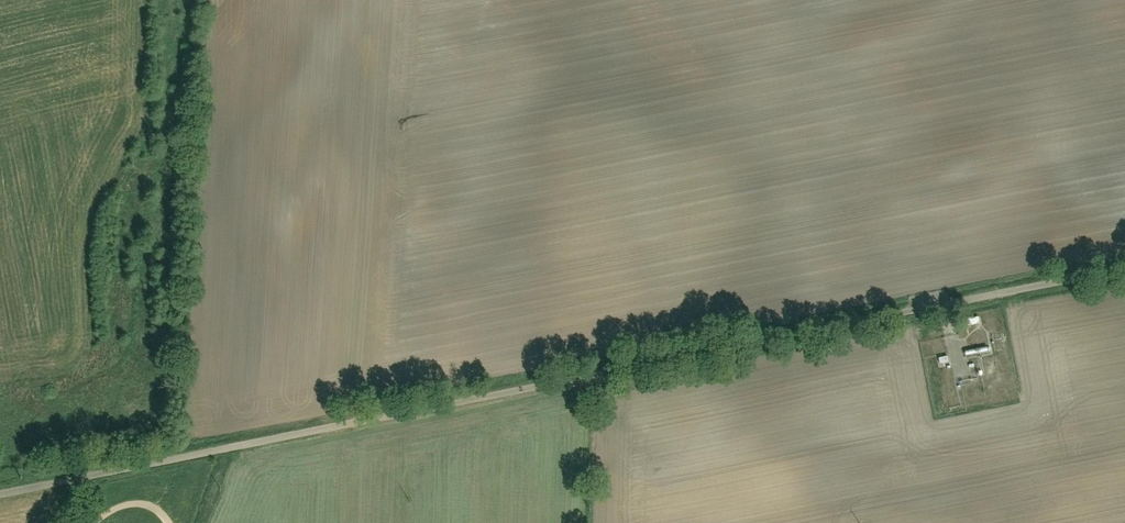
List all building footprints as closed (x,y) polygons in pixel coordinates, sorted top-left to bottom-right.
[(965,318),(967,330),(983,327),(981,315),(965,318)] [(937,359),(938,371),(953,369),(951,357),(937,359)]
